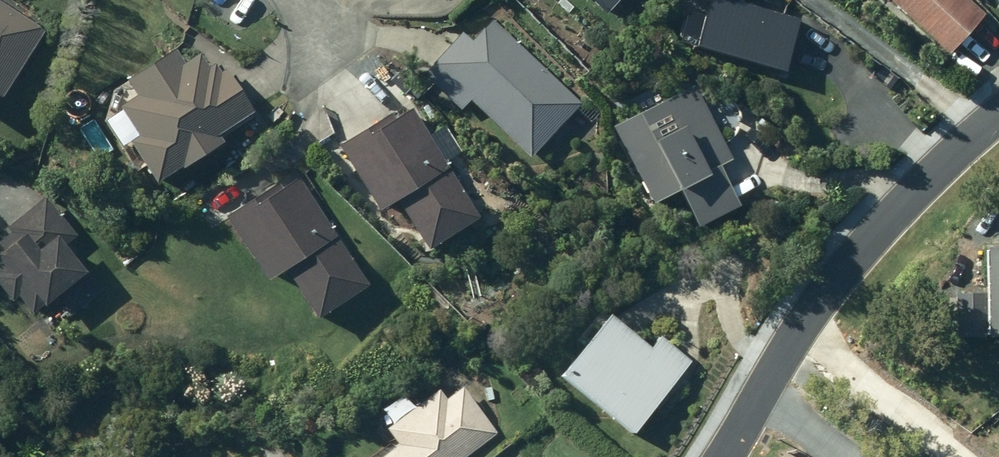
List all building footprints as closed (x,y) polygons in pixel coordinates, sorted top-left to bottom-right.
[(603,20),(621,0),(581,0),(603,20)] [(673,41),(781,71),(795,21),(719,0),(684,0),(673,41)] [(947,59),(983,18),(963,0),(881,0),(947,59)] [(41,31),(0,4),(0,92),(41,31)] [(459,38),(421,79),(459,114),(468,105),(529,162),(580,107),(491,25),(469,47),(459,38)] [(173,47),(124,78),(134,93),(115,105),(134,134),(126,139),(153,181),(177,165),(179,168),(221,141),(216,133),(251,111),(224,69),(219,72),(214,64),(208,67),(198,52),(183,62),(173,47)] [(611,130),(652,215),(675,204),(688,233),(736,210),(717,172),(730,166),(694,91),(611,130)] [(441,161),(459,151),(443,125),(426,136),(404,100),(333,144),(374,213),(391,202),(421,250),(475,217),(441,161)] [(220,217),(261,281),(279,269),(311,318),(365,284),(303,187),(296,191),(290,181),(279,187),(276,182),(220,217)] [(6,227),(9,231),(0,239),(0,286),(11,300),(17,295),(31,313),(55,294),(72,314),(99,291),(63,246),(76,235),(44,196),(6,227)] [(987,336),(998,336),(998,245),(982,246),(987,336)] [(238,296),(238,304),(249,305),(249,296),(238,296)] [(551,375),(629,436),(688,361),(655,335),(645,348),(600,313),(551,375)] [(406,448),(398,454),(396,451),(388,456),(455,456),(488,433),(460,395),(443,407),(436,398),(392,430),(406,448)]
